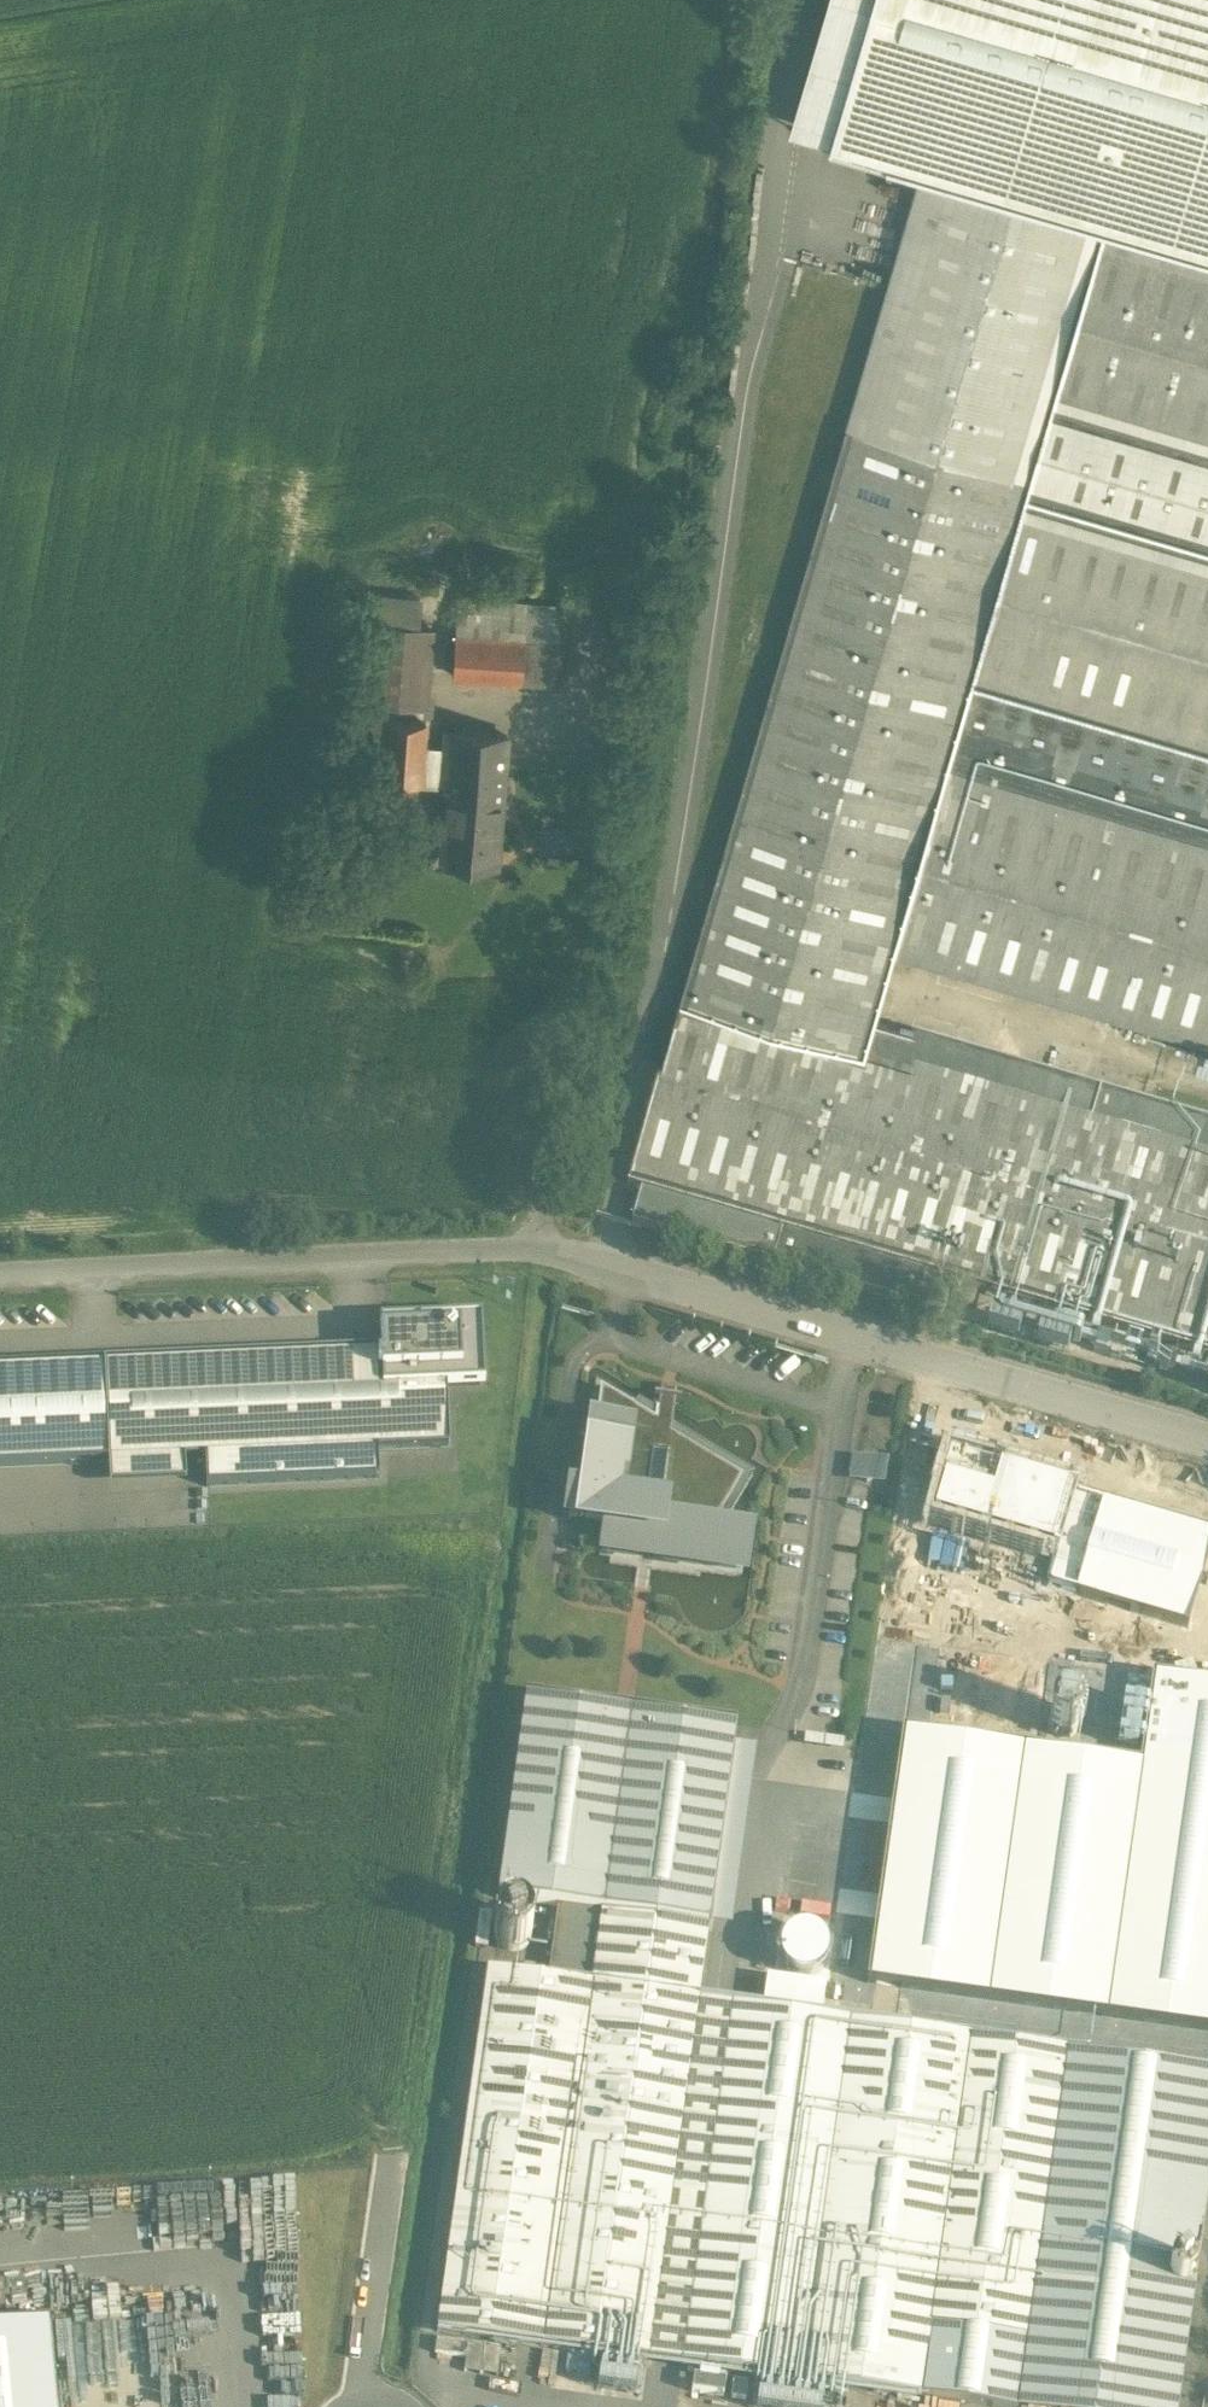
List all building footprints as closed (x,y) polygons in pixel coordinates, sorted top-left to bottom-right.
[(832,144),(922,170),(1106,225),(1207,255),(1207,0),(874,0),(832,144)] [(1106,225),(922,170),(848,426),(1032,481),(1053,411),(1051,410),(1106,225)] [(1106,225),(1051,410),(1053,411),(1139,436),(1207,457),(1207,255),(1106,225)] [(1053,411),(1032,481),(1028,497),(1207,550),(1207,489),(1130,466),(1139,436),(1053,411)] [(848,426),(626,1185),(641,1190),(781,1230),(771,1263),(917,1306),(926,1273),(1207,1355),(1207,1118),(876,1021),(895,952),(1151,1027),(1148,1034),(1194,1049),(1196,1041),(1207,1045),(1207,842),(1009,784),(1011,775),(966,762),(964,771),(950,766),(974,681),(1028,497),(1032,481),(848,426)] [(1139,436),(1130,466),(1207,489),(1207,457),(1139,436)] [(1028,497),(974,681),(1207,750),(1207,550),(1028,497)] [(435,707),(441,626),(428,625),(430,595),(378,591),(376,623),(395,625),(389,704),(435,707)] [(527,603),(458,597),(451,674),(520,680),(527,603)] [(974,681),(950,766),(964,771),(966,762),(1011,775),(1009,784),(1207,842),(1207,750),(974,681)] [(425,723),(387,719),(382,781),(420,784),(422,766),(425,723)] [(506,735),(445,730),(442,767),(422,766),(420,784),(446,786),(447,780),(502,784),(506,735)] [(502,784),(447,780),(446,786),(441,859),(496,863),(502,784)] [(781,1230),(641,1190),(631,1222),(771,1263),(781,1230)] [(480,1316),(379,1322),(381,1356),(383,1397),(436,1394),(484,1392),(480,1316)] [(381,1356),(0,1373),(0,1469),(106,1465),(107,1489),(176,1486),(175,1464),(204,1463),(205,1489),(378,1481),(376,1449),(438,1447),(436,1394),(383,1397),(381,1356)] [(743,1477),(670,1434),(670,1436),(668,1436),(669,1430),(657,1428),(657,1430),(655,1430),(658,1410),(656,1410),(654,1420),(633,1408),(633,1407),(600,1387),(599,1392),(600,1392),(593,1439),(578,1437),(578,1439),(593,1442),(585,1495),(571,1493),(567,1521),(584,1523),(610,1526),(607,1548),(606,1551),(638,1555),(640,1544),(646,1545),(647,1549),(648,1549),(649,1553),(652,1555),(651,1556),(653,1557),(715,1566),(716,1565),(735,1568),(736,1563),(735,1558),(734,1553),(732,1549),(731,1544),(731,1539),(731,1534),(725,1533),(725,1532),(711,1530),(743,1477)] [(932,1519),(1055,1555),(1058,1555),(1076,1492),(1002,1470),(1003,1467),(984,1462),(986,1456),(970,1451),(969,1457),(949,1452),(937,1492),(939,1493),(932,1519)] [(887,1461),(852,1457),(848,1481),(884,1486),(887,1461)] [(1076,1492),(1058,1555),(1055,1555),(1046,1587),(1188,1628),(1207,1559),(1207,1530),(1076,1492)] [(1139,1764),(1091,1758),(902,1731),(866,1984),(1207,2031),(1207,1683),(1152,1675),(1139,1764)] [(736,1727),(525,1697),(498,1898),(557,1907),(708,1928),(736,1727)] [(1068,1707),(1064,1706),(1059,1707),(1056,1708),(1054,1710),(1052,1712),(1051,1714),(1050,1717),(1049,1718),(1048,1722),(1049,1726),(1051,1730),(1052,1732),(1055,1734),(1058,1736),(1061,1737),(1064,1737),(1067,1737),(1070,1736),(1074,1733),(1077,1730),(1078,1727),(1079,1724),(1079,1721),(1079,1718),(1078,1716),(1077,1714),(1076,1712),(1074,1710),(1071,1708),(1068,1707)] [(733,2004),(698,1999),(708,1928),(557,1907),(547,1978),(488,1970),(437,2330),(682,2363),(733,2004)] [(509,1914),(506,1915),(503,1916),(501,1918),(498,1920),(496,1923),(495,1925),(494,1927),(494,1930),(494,1933),(494,1936),(495,1939),(497,1943),(500,1946),(502,1948),(504,1949),(507,1951),(512,1951),(516,1951),(520,1950),(523,1948),(525,1947),(527,1944),(529,1942),(530,1939),(531,1936),(531,1934),(532,1932),(531,1929),(531,1926),(529,1923),(528,1921),(526,1918),(523,1916),(518,1914),(513,1913),(509,1914)] [(733,2004),(682,2363),(993,2406),(1015,2406),(1065,2050),(733,2004)] [(1065,2050),(1015,2406),(1178,2406),(1207,2193),(1207,2070),(1065,2050)] [(0,2334),(0,2406),(58,2406),(50,2329),(0,2334)] [(467,2342),(436,2338),(434,2352),(466,2357),(467,2342)] [(592,2356),(568,2353),(565,2372),(589,2375),(592,2356)] [(725,2382),(693,2377),(691,2392),(723,2396),(725,2382)]
